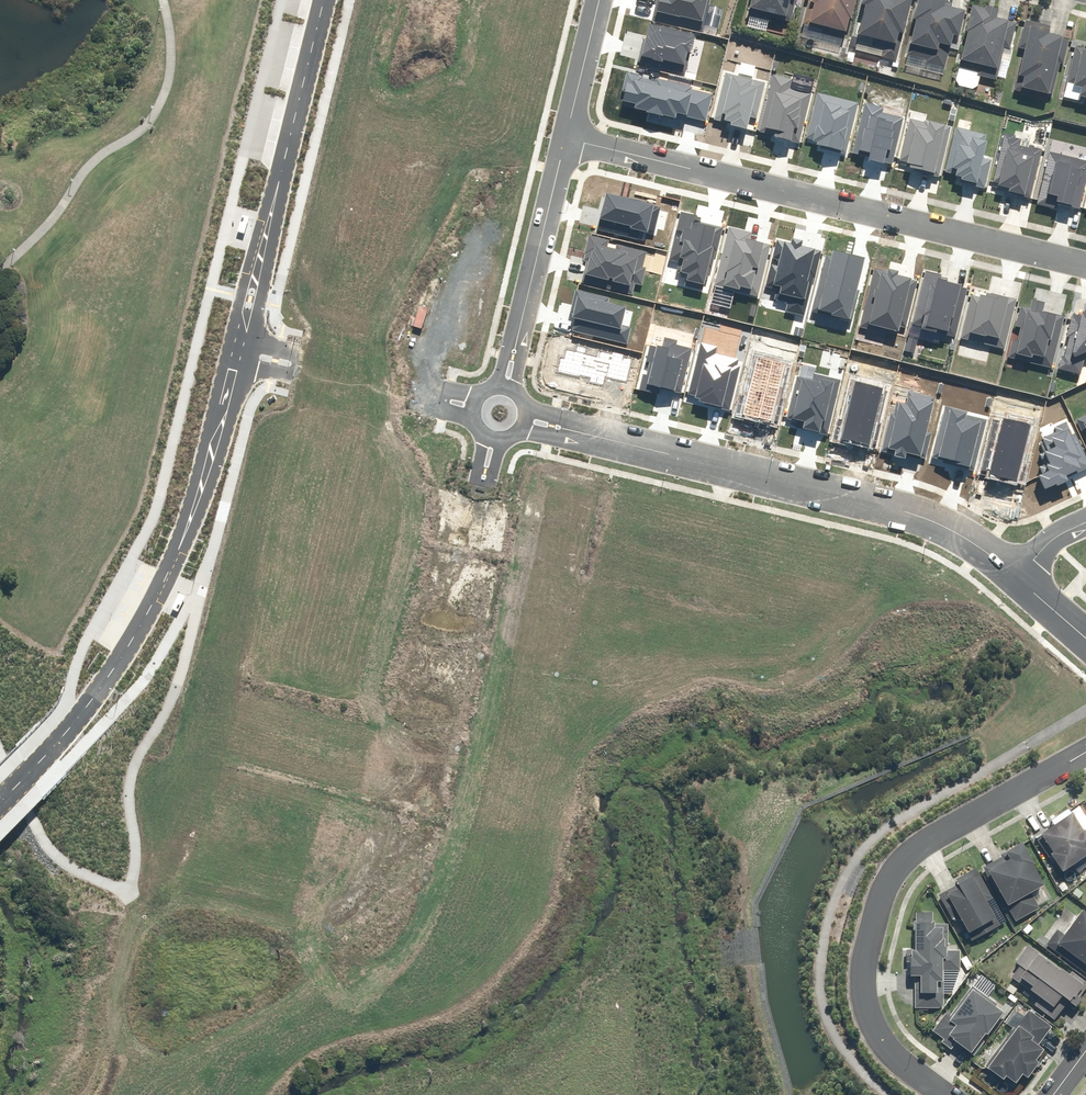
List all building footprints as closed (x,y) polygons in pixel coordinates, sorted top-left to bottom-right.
[(743,17),(754,20),(755,13),(781,20),(786,1),(790,2),(790,0),(747,0),(743,17)] [(851,0),(803,0),(802,4),(807,6),(801,27),(842,37),(851,0)] [(906,0),(857,0),(855,8),(858,9),(852,38),(889,47),(892,36),(900,38),(908,0),(906,0)] [(960,14),(941,10),(942,3),(931,0),(913,0),(908,24),(910,24),(904,47),(932,54),(934,47),(945,50),(948,39),(954,40),(960,14)] [(992,13),(965,7),(959,36),(962,36),(956,63),(977,68),(975,78),(993,82),(999,57),(997,56),(1004,24),(990,21),(992,13)] [(1044,98),(1057,39),(1041,36),(1043,29),(1021,24),(1016,49),(1019,50),(1010,90),(1044,98)] [(249,217),(242,215),(238,232),(245,233),(249,217)] [(639,390),(658,394),(660,388),(680,393),(691,348),(676,344),(677,340),(665,337),(663,346),(658,345),(657,347),(651,346),(647,362),(649,363),(646,375),(643,374),(639,390)] [(701,343),(688,394),(696,396),(696,397),(700,398),(700,401),(722,407),(721,408),(730,411),(741,366),(738,365),(739,360),(715,354),(717,347),(701,343)] [(943,463),(975,471),(987,420),(967,415),(968,411),(945,405),(933,458),(943,461),(943,463)] [(987,473),(1015,480),(1030,424),(1001,417),(987,473)] [(1045,489),(1056,484),(1057,486),(1068,481),(1067,477),(1085,468),(1085,456),(1075,433),(1072,434),(1067,422),(1054,428),(1056,431),(1042,437),(1044,441),(1040,442),(1044,452),(1039,454),(1044,465),(1039,467),(1042,474),(1039,476),(1045,489)] [(185,597),(179,594),(171,609),(178,612),(185,597)] [(1033,836),(1059,873),(1068,866),(1077,879),(1085,873),(1085,855),(1085,853),(1085,825),(1081,829),(1068,810),(1033,836)] [(998,857),(981,868),(1014,921),(1050,898),(1014,843),(996,854),(998,857)] [(989,897),(973,869),(951,882),(953,886),(935,896),(947,917),(953,914),(969,943),(986,933),(988,936),(1000,929),(984,901),(989,897)] [(1078,912),(1074,909),(1056,934),(1052,931),(1043,944),(1081,972),(1085,965),(1085,917),(1078,912)] [(913,924),(910,924),(909,949),(903,949),(903,976),(912,977),(911,1010),(942,1011),(944,970),(959,970),(959,950),(945,949),(946,927),(932,926),(933,912),(913,911),(913,924)] [(1026,944),(1011,962),(1016,965),(1007,977),(1034,997),(1030,1002),(1052,1018),(1062,1004),(1070,1009),(1085,987),(1085,983),(1072,972),(1069,976),(1026,944)] [(998,1005),(970,986),(948,1015),(942,1011),(929,1030),(943,1041),(942,1040),(939,1044),(961,1060),(979,1036),(983,1039),(1002,1014),(995,1008),(998,1005)] [(1049,1027),(1027,1013),(1021,1009),(983,1068),(1011,1086),(1018,1076),(1024,1080),(1034,1064),(1030,1061),(1040,1046),(1037,1044),(1049,1027)]
